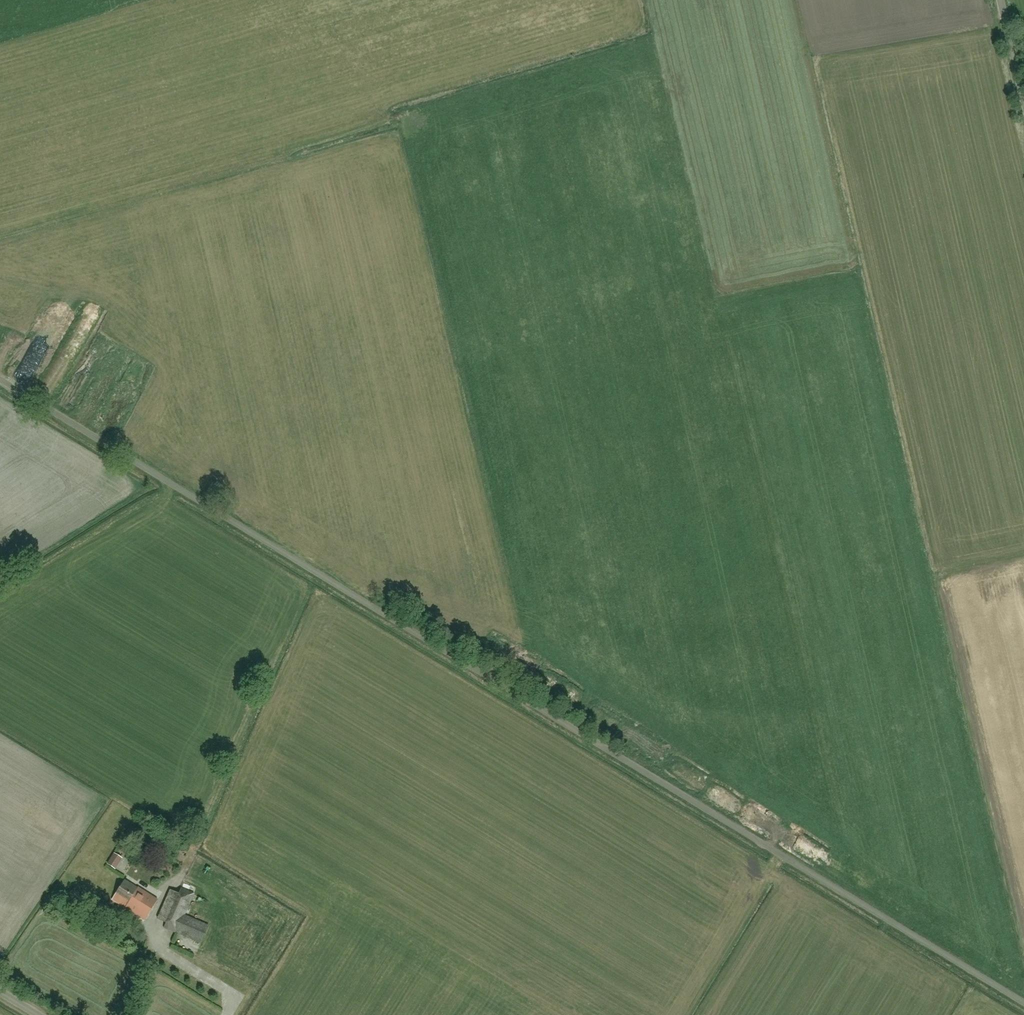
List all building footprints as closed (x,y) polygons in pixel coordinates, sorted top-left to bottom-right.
[(53,324),(45,335),(54,341),(62,330),(53,324)] [(112,900),(145,920),(158,900),(138,887),(137,888),(125,880),(112,900)] [(77,906),(85,898),(76,887),(67,895),(77,906)] [(201,943),(208,925),(185,915),(194,893),(181,888),(164,928),(177,933),(201,943)]
